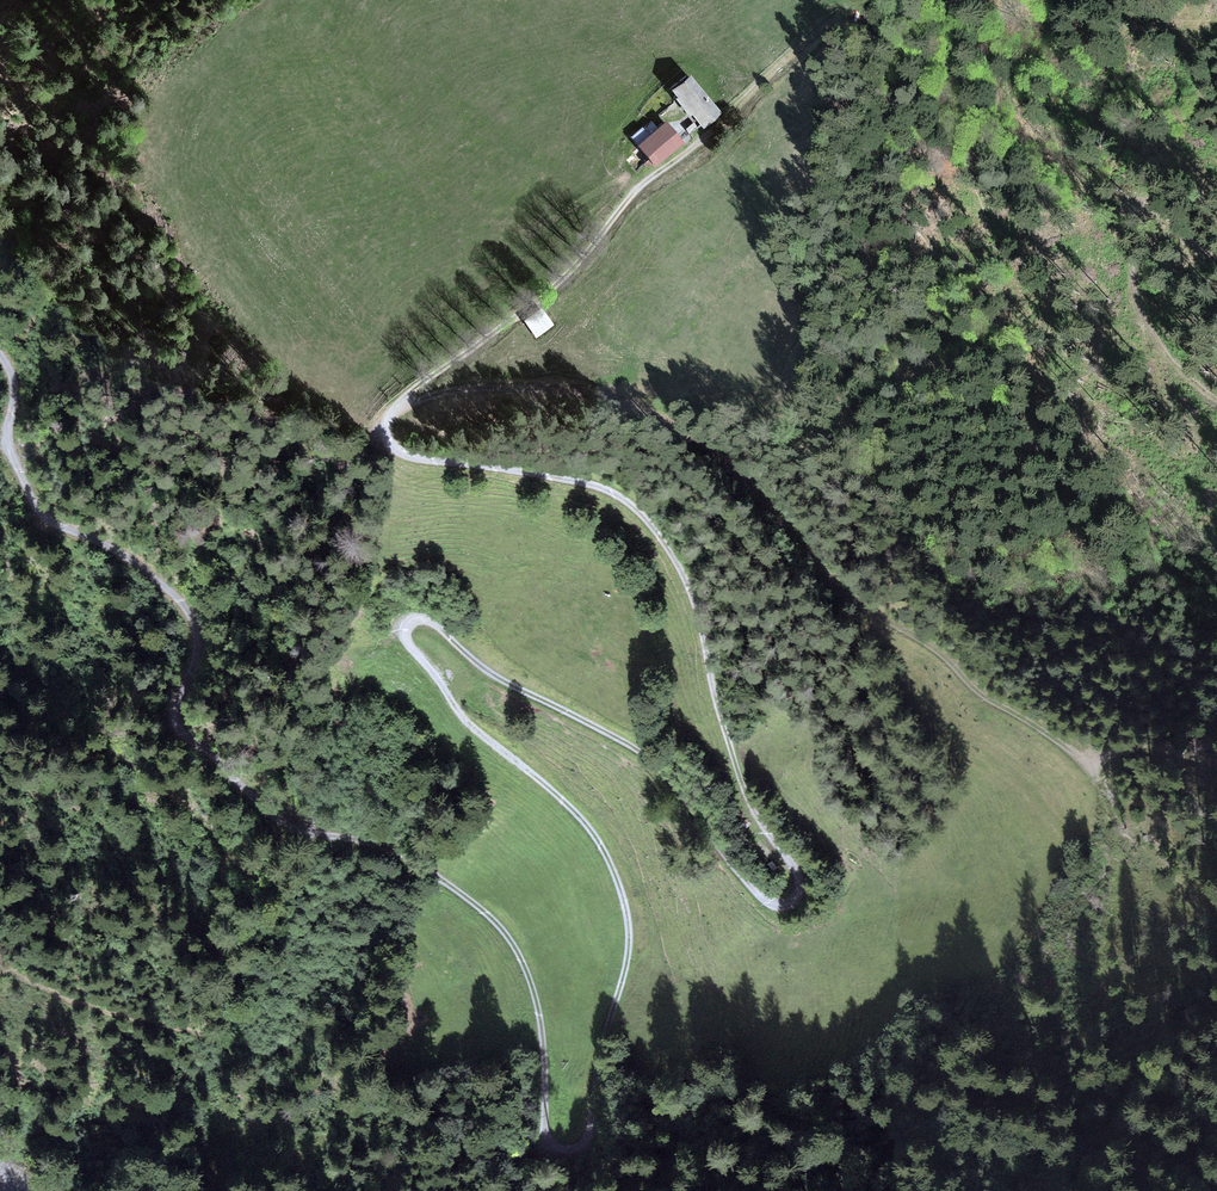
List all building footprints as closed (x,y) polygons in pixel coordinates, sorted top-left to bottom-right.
[(668,87),(702,128),(721,112),(686,71),(668,87)] [(682,142),(663,119),(635,143),(654,166),(682,142)] [(554,328),(541,315),(528,328),(540,341),(554,328)]
